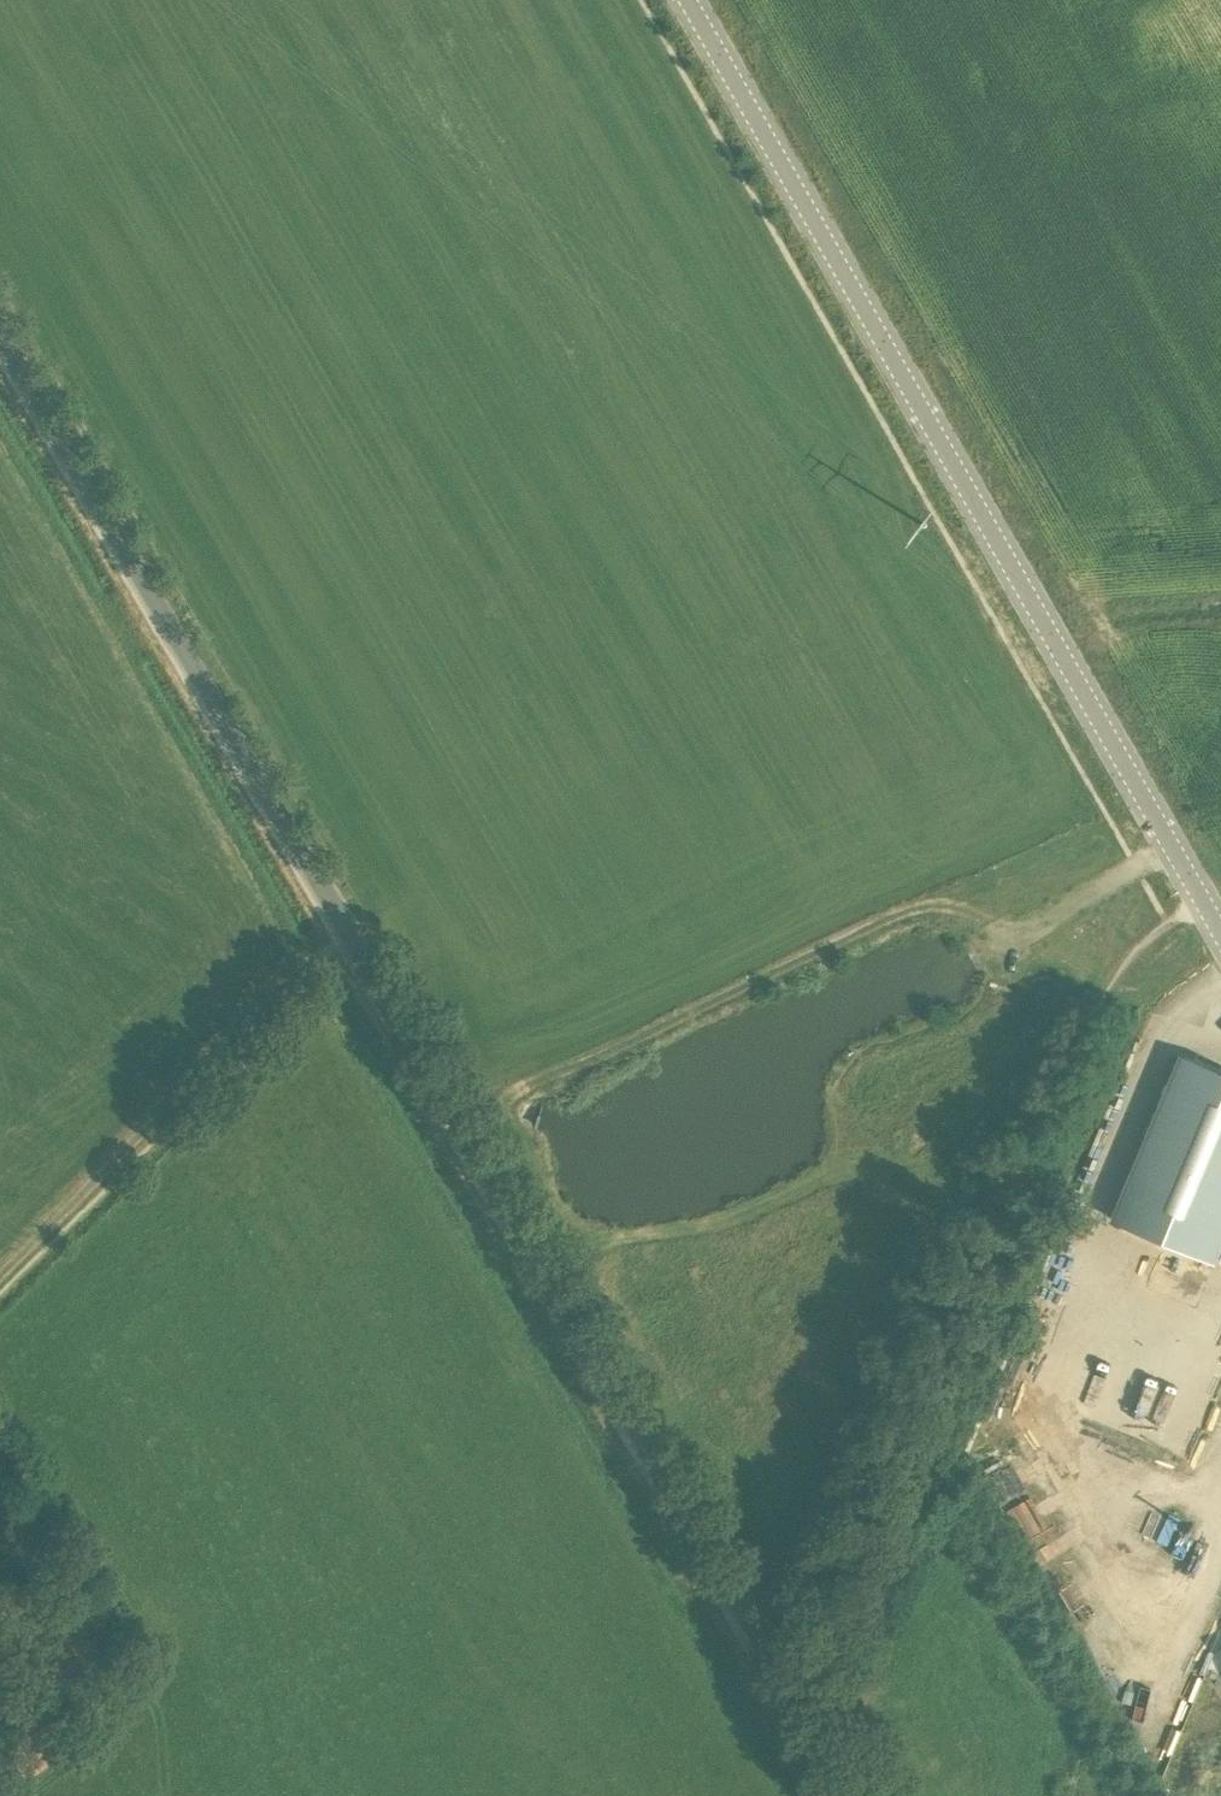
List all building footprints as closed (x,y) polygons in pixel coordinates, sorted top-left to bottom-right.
[(1114,1221),(1214,1262),(1220,1246),(1220,1073),(1182,1057),(1114,1221)]
